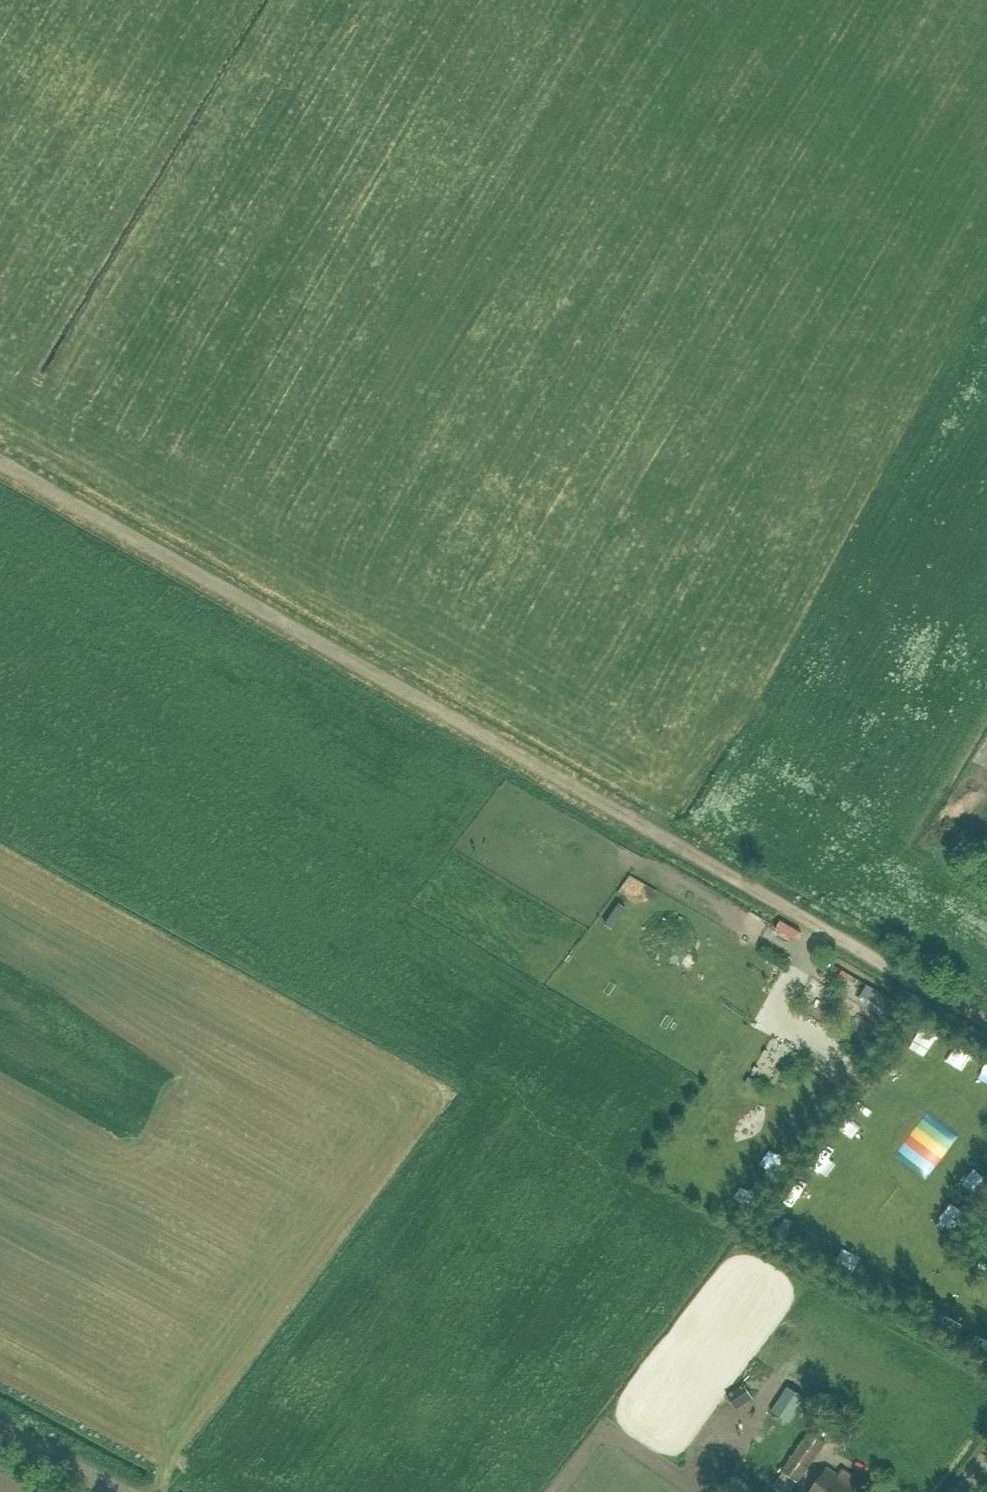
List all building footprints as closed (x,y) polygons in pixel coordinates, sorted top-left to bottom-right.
[(799,964),(814,931),(782,917),(768,950),(799,964)] [(728,965),(738,957),(731,947),(720,954),(728,965)] [(831,962),(825,975),(841,984),(848,971),(831,962)] [(894,1020),(903,1002),(870,984),(860,1003),(894,1020)] [(729,1389),(736,1400),(754,1390),(747,1379),(729,1389)] [(807,1399),(789,1387),(772,1412),(790,1424),(807,1399)] [(745,1411),(760,1398),(752,1390),(738,1403),(745,1411)] [(827,1443),(811,1432),(783,1472),(798,1483),(827,1443)] [(869,1485),(877,1473),(864,1464),(856,1475),(869,1485)] [(826,1468),(809,1491),(857,1491),(862,1485),(841,1470),(836,1476),(826,1468)]
